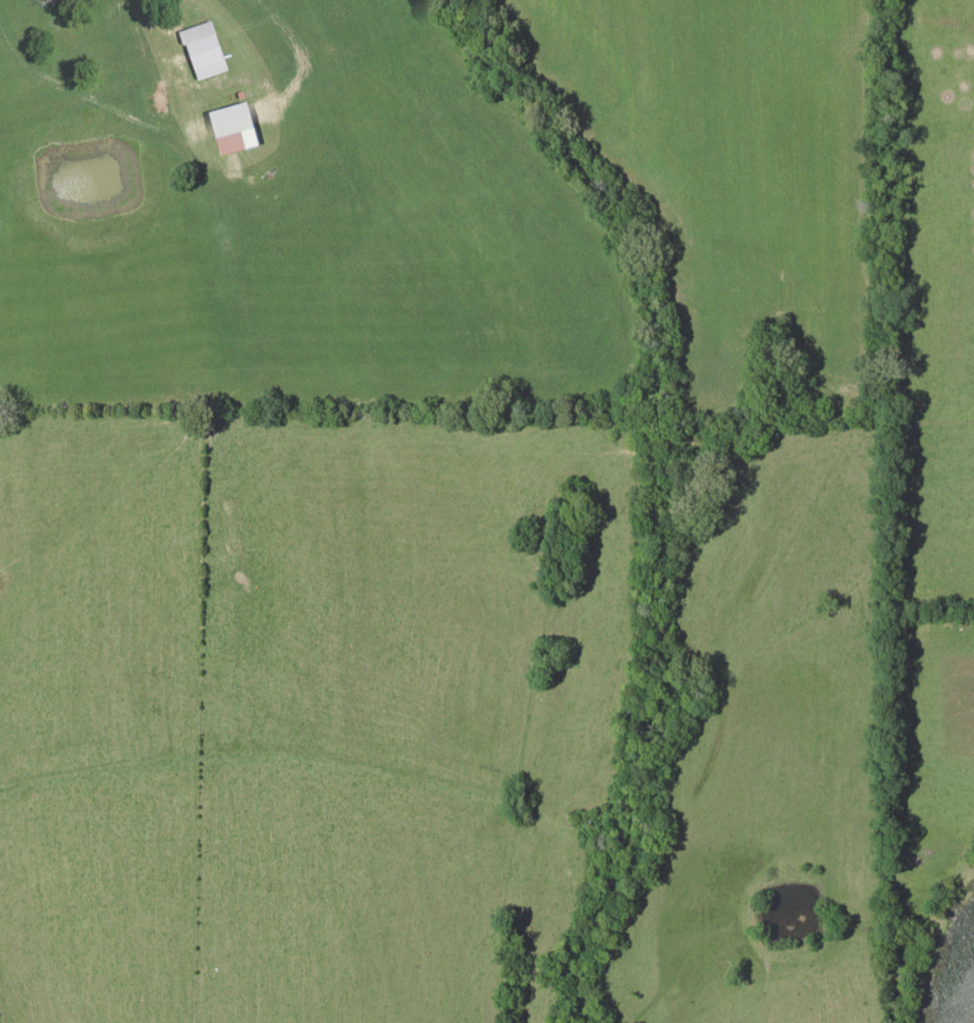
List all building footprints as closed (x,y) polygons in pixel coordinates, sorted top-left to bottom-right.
[(197,79),(228,70),(213,20),(182,29),(197,79)] [(255,128),(250,101),(211,110),(217,136),(255,128)]
